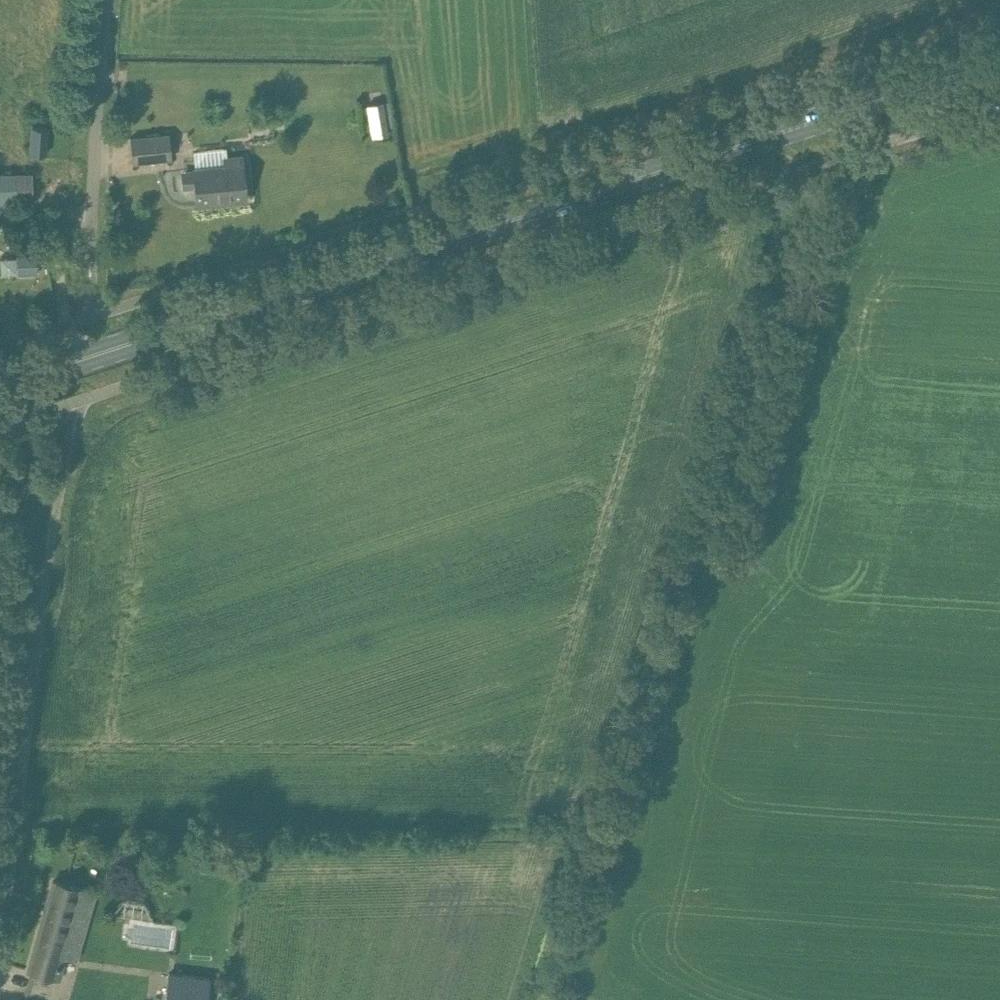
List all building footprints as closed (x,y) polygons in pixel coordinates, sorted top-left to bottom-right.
[(383,101),(369,104),(374,132),(388,129),(387,124),(383,101)] [(47,126),(31,125),(30,151),(45,152),(47,126)] [(130,137),(132,161),(172,157),(169,133),(130,137)] [(197,168),(194,168),(194,169),(185,170),(182,174),(183,184),(187,187),(196,186),(197,201),(226,198),(226,200),(246,198),(242,156),(225,157),(224,148),(205,150),(197,161),(197,168)] [(32,172),(0,172),(0,200),(32,200),(32,172)] [(18,272),(36,271),(35,254),(17,255),(18,272)] [(53,880),(27,969),(47,974),(59,978),(65,957),(66,954),(60,952),(69,921),(87,926),(96,892),(79,888),(72,885),(53,880)] [(209,979),(169,974),(165,999),(206,999),(209,979)]
